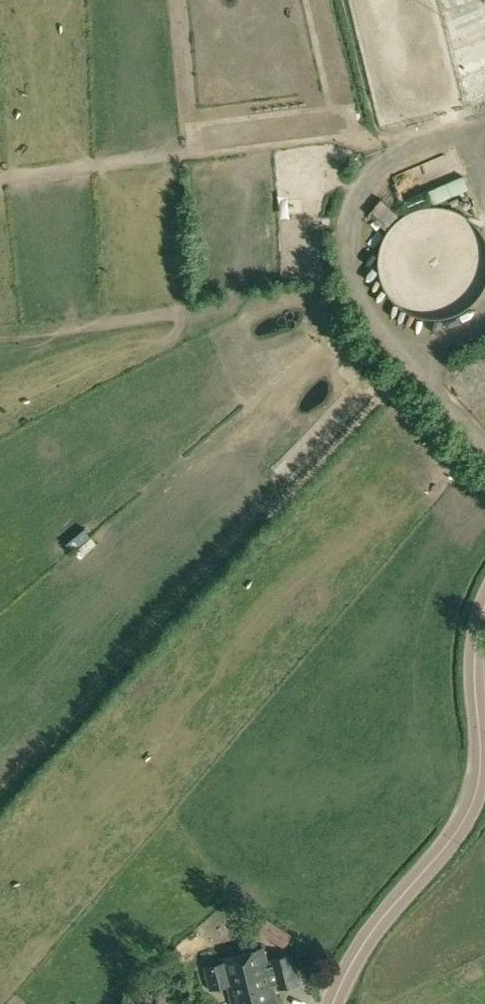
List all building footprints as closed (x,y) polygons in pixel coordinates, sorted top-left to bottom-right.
[(462,176),(429,190),(435,204),(468,190),(462,176)] [(380,263),(380,264),(380,265),(380,267),(380,268),(380,269),(380,271),(381,272),(381,273),(381,275),(381,276),(382,277),(382,278),(383,280),(383,281),(383,282),(384,283),(384,285),(385,286),(386,287),(386,288),(387,289),(387,291),(388,292),(389,293),(390,294),(390,295),(391,296),(392,297),(393,298),(394,299),(395,300),(395,301),(396,302),(397,303),(398,304),(399,305),(400,306),(401,307),(402,307),(404,308),(405,309),(406,310),(407,310),(408,311),(409,312),(410,312),(412,313),(413,313),(414,314),(415,314),(417,315),(418,315),(419,316),(420,316),(422,316),(423,317),(424,317),(426,317),(427,317),(428,318),(430,318),(431,318),(432,318),(434,318),(435,318),(436,318),(437,318),(439,318),(440,318),(441,318),(443,318),(444,317),(445,317),(447,317),(448,317),(449,316),(451,316),(452,316),(453,315),(454,315),(456,314),(457,314),(458,313),(459,313),(461,312),(462,312),(463,311),(464,310),(465,309),(466,309),(467,308),(468,307),(470,306),(471,306),(472,305),(473,304),(474,303),(475,302),(475,301),(476,300),(477,299),(478,298),(479,297),(480,296),(481,295),(481,294),(482,293),(483,292),(483,290),(484,289),(484,288),(484,238),(484,237),(484,236),(483,235),(483,234),(482,233),(481,231),(481,230),(480,229),(479,228),(478,227),(477,226),(476,225),(475,224),(475,223),(474,222),(473,221),(472,221),(471,220),(470,219),(468,218),(467,217),(466,217),(465,216),(464,215),(463,214),(462,214),(461,213),(459,213),(458,212),(457,211),(456,211),(454,211),(453,210),(452,210),(451,209),(449,209),(448,209),(447,208),(445,208),(444,208),(443,208),(441,207),(440,207),(439,207),(438,207),(436,207),(435,207),(433,207),(432,207),(431,207),(430,207),(428,208),(427,208),(426,208),(424,208),(423,209),(422,209),(420,209),(419,210),(418,210),(417,210),(415,211),(414,211),(413,212),(412,213),(410,213),(409,214),(408,214),(407,215),(406,216),(405,216),(404,217),(402,218),(401,219),(400,220),(399,220),(398,221),(397,222),(396,223),(395,224),(395,225),(394,226),(393,227),(392,228),(391,229),(390,230),(390,231),(389,232),(388,234),(387,235),(387,236),(386,237),(386,238),(385,239),(384,241),(384,242),(383,243),(383,244),(383,246),(382,247),(382,248),(381,249),(381,251),(381,252),(381,253),(380,255),(380,256),(380,257),(380,259),(380,260),(380,261),(380,263)] [(259,912),(252,924),(287,945),(294,934),(259,912)] [(227,983),(233,1003),(270,1003),(277,1002),(272,985),(278,983),(280,987),(299,981),(291,954),(271,960),(272,964),(266,966),(260,947),(220,959),(220,962),(203,967),(209,989),(227,983)]
